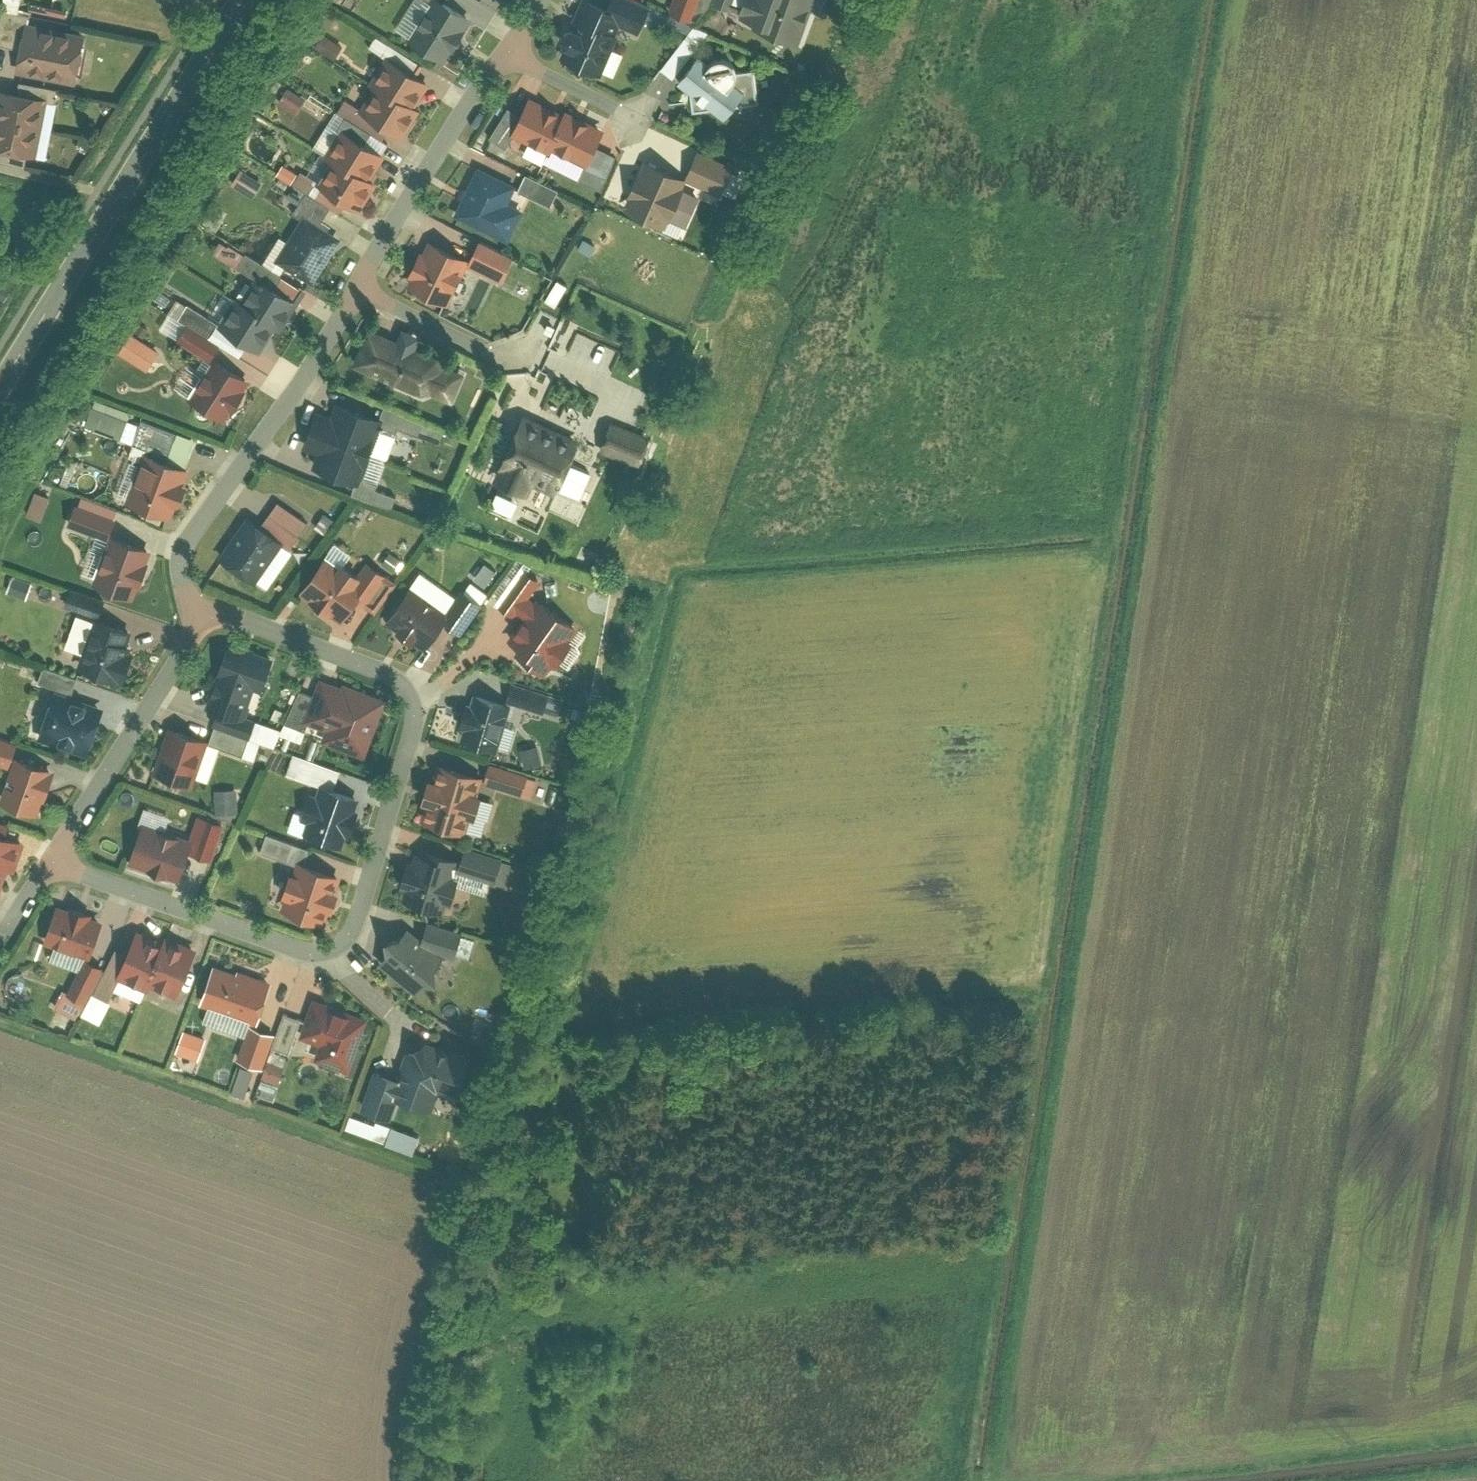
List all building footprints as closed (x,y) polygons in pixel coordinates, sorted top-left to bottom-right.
[(418,39),(448,57),(473,17),(446,0),(442,0),(418,39)] [(563,39),(568,41),(561,56),(606,76),(617,52),(608,48),(617,26),(639,36),(651,10),(628,0),(623,10),(599,0),(580,0),(563,39)] [(698,16),(703,0),(684,0),(681,10),(698,16)] [(797,39),(810,0),(764,0),(755,26),(797,39)] [(13,65),(81,80),(92,30),(24,15),(13,65)] [(671,75),(704,30),(692,21),(659,66),(671,75)] [(322,31),(314,44),(333,56),(342,43),(322,31)] [(737,103),(756,102),(752,68),(736,70),(736,68),(735,63),(731,59),(725,56),(718,55),(713,58),(709,62),(698,54),(679,82),(694,92),(696,108),(714,106),(728,116),(737,103)] [(363,104),(410,132),(438,86),(391,58),(363,104)] [(35,155),(49,90),(1,79),(0,84),(0,147),(35,155)] [(295,111),(304,97),(286,85),(277,100),(295,111)] [(552,150),(585,164),(602,125),(566,109),(565,112),(531,97),(513,137),(550,154),(552,150)] [(358,140),(329,188),(359,206),(388,158),(358,140)] [(628,211),(668,227),(671,219),(685,225),(698,194),(683,188),(688,176),(649,160),(628,211)] [(239,166),(230,181),(251,195),(261,180),(239,166)] [(453,214),(503,240),(517,214),(505,207),(516,186),(478,166),(453,214)] [(291,260),(320,278),(346,235),(317,218),(291,260)] [(414,284),(453,300),(471,256),(432,240),(414,284)] [(221,327),(258,350),(273,325),(278,328),(297,297),(259,274),(241,302),(238,300),(221,327)] [(554,303),(563,282),(553,277),(544,298),(554,303)] [(357,365),(453,404),(470,363),(374,324),(357,365)] [(146,369),(158,349),(128,331),(116,351),(146,369)] [(192,396),(232,420),(255,382),(215,358),(192,396)] [(314,460),(362,480),(389,416),(340,396),(314,460)] [(138,418),(92,400),(83,424),(128,442),(138,418)] [(498,466),(560,492),(579,447),(517,422),(498,466)] [(606,446),(646,463),(655,440),(615,423),(606,446)] [(165,458),(186,463),(193,436),(173,430),(165,458)] [(132,504),(177,517),(192,467),(147,454),(132,504)] [(26,512),(41,518),(49,495),(34,489),(26,512)] [(492,490),(487,504),(508,512),(513,498),(492,490)] [(77,526),(118,539),(125,518),(84,505),(77,526)] [(219,552),(259,578),(286,537),(247,511),(219,552)] [(104,586),(140,597),(155,550),(118,539),(104,586)] [(301,590),(347,621),(361,601),(371,608),(392,577),(362,557),(353,569),(327,552),(301,590)] [(486,598),(498,607),(525,566),(513,558),(486,598)] [(470,577),(483,586),(495,569),(481,560),(470,577)] [(10,573),(7,591),(27,595),(31,578),(10,573)] [(466,595),(444,624),(457,633),(487,593),(468,579),(460,590),(466,595)] [(387,617),(429,645),(451,611),(409,583),(387,617)] [(520,644),(558,670),(592,619),(554,594),(520,644)] [(84,668),(123,680),(137,635),(98,623),(84,668)] [(208,704),(244,716),(254,686),(262,689),(271,662),(227,647),(208,704)] [(325,732),(370,747),(388,693),(343,679),(325,732)] [(460,728),(501,742),(517,694),(475,680),(460,728)] [(42,733),(91,748),(103,709),(54,694),(42,733)] [(254,724),(218,711),(208,739),(244,752),(254,724)] [(155,774),(194,787),(209,740),(170,728),(155,774)] [(20,753),(0,747),(0,764),(16,768),(20,753)] [(7,799),(41,809),(55,764),(20,753),(16,768),(7,799)] [(426,813),(473,828),(490,775),(443,760),(426,813)] [(303,824),(347,838),(362,793),(318,778),(303,824)] [(214,788),(215,814),(237,813),(236,787),(214,788)] [(190,842),(188,849),(206,856),(217,823),(198,817),(190,842)] [(134,861),(179,876),(188,849),(190,842),(145,827),(134,861)] [(5,889),(22,835),(0,828),(0,887),(5,889)] [(418,855),(404,895),(446,909),(459,869),(418,855)] [(283,907),(325,920),(340,875),(298,861),(283,907)] [(41,943),(93,959),(106,915),(54,899),(41,943)] [(422,936),(432,943),(457,950),(462,930),(426,920),(422,936)] [(180,996),(197,945),(140,927),(123,977),(180,996)] [(405,979),(416,989),(425,978),(435,977),(434,968),(443,957),(431,948),(432,943),(422,936),(418,937),(407,927),(398,938),(389,938),(390,948),(380,959),(391,968),(392,980),(405,979)] [(207,1002),(260,1020),(273,978),(221,961),(207,1002)] [(314,1001),(303,1034),(354,1051),(365,1018),(314,1001)] [(281,1027),(260,1020),(246,1062),(267,1069),(281,1027)] [(197,1058),(204,1034),(181,1028),(174,1051),(197,1058)] [(400,1078),(377,1070),(365,1108),(392,1117),(400,1095),(426,1103),(431,1087),(441,1082),(458,1088),(469,1057),(433,1044),(407,1054),(400,1078)] [(244,1095),(252,1069),(239,1065),(231,1091),(244,1095)] [(381,1138),(385,1125),(348,1112),(343,1126),(381,1138)] [(410,1150),(417,1133),(388,1122),(382,1140),(410,1150)]
